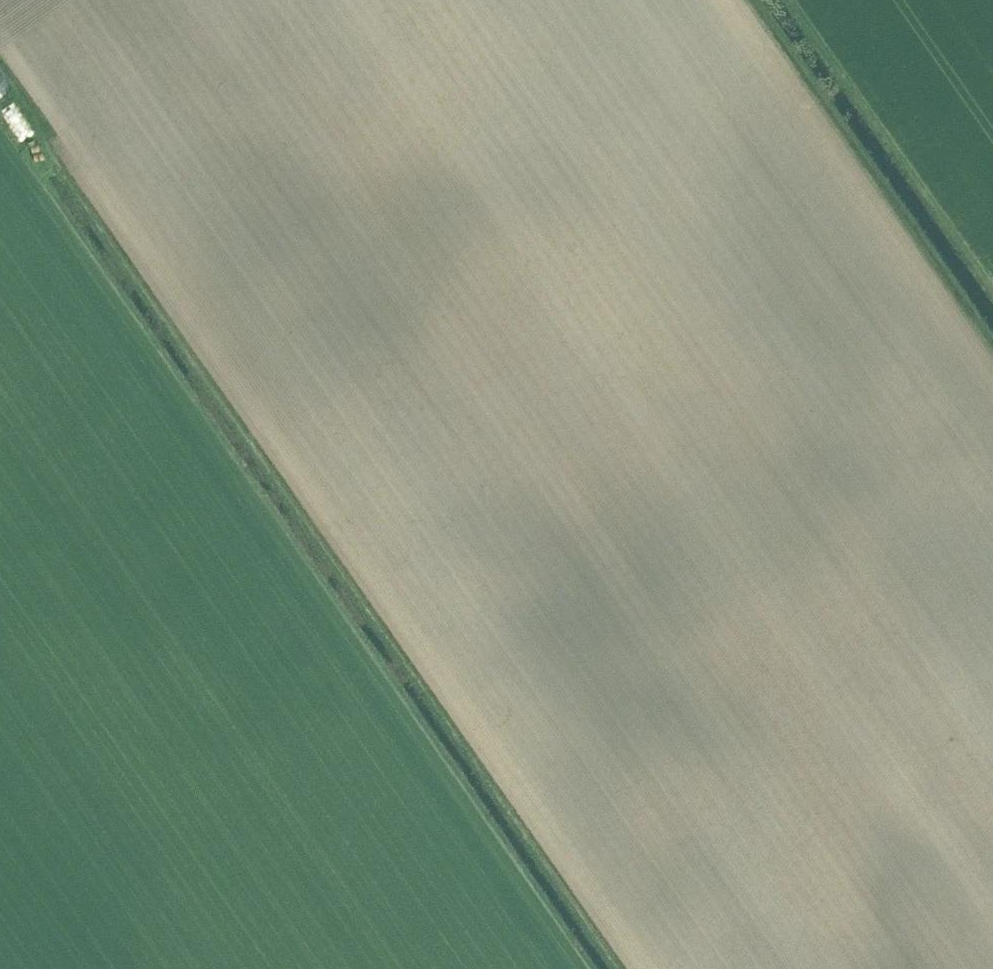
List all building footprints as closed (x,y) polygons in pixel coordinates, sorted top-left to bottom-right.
[(7,135),(24,125),(0,85),(0,124),(7,135)]
